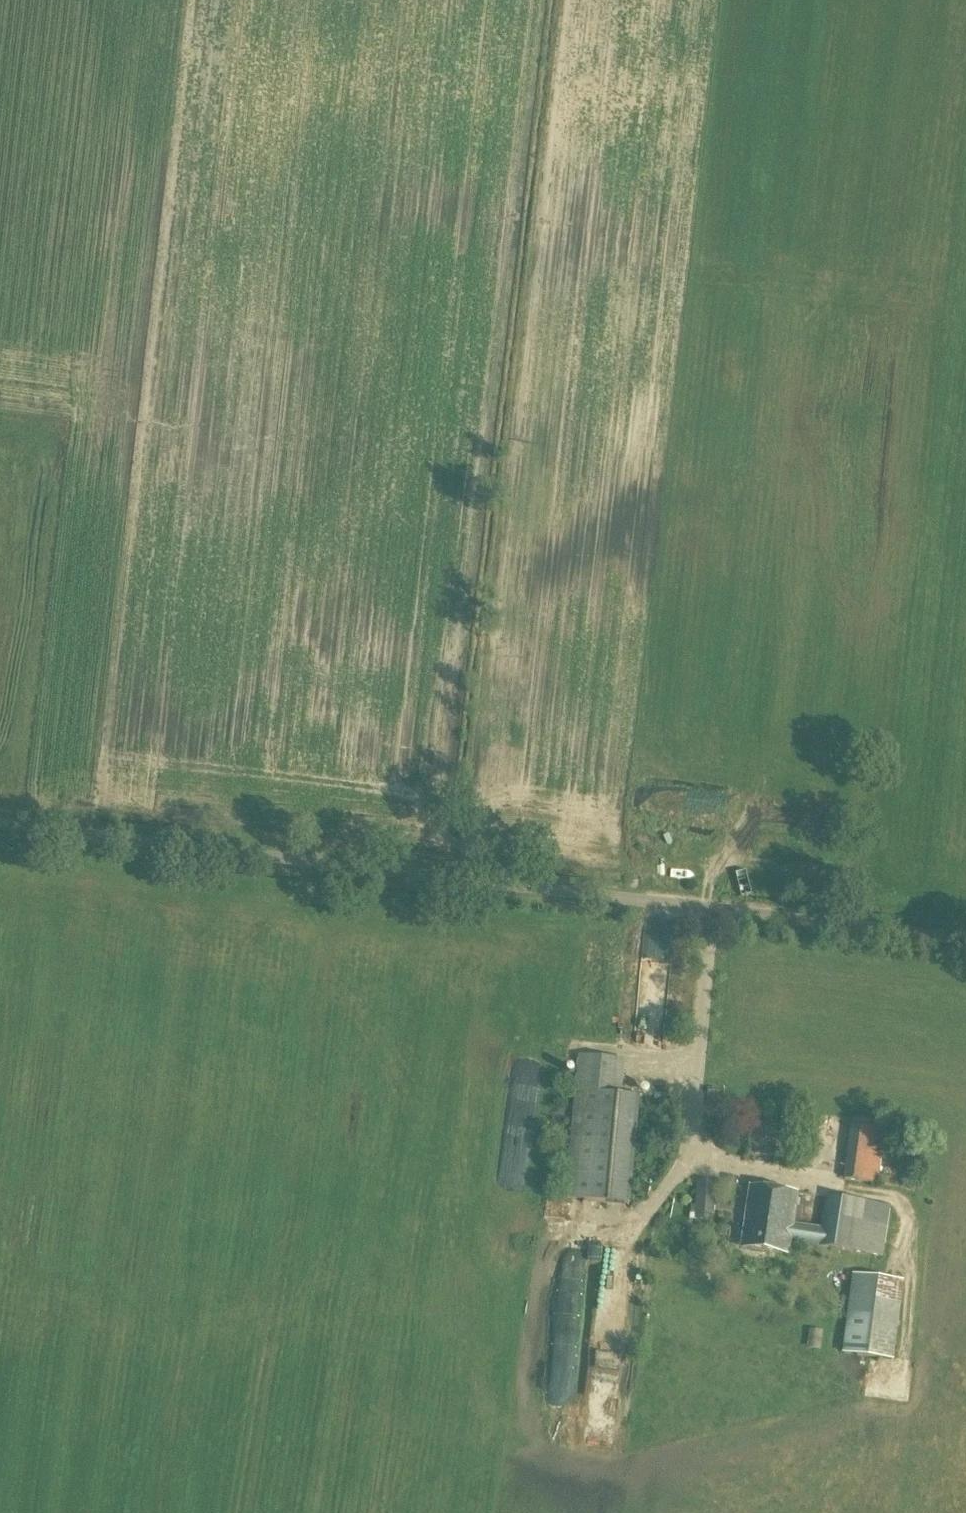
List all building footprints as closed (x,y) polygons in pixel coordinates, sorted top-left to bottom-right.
[(645,997),(640,1039),(662,1042),(667,1000),(645,997)] [(628,1205),(638,1098),(621,1096),(625,1060),(580,1056),(566,1199),(628,1205)] [(878,1185),(886,1125),(853,1120),(844,1180),(878,1185)] [(692,1206),(691,1220),(713,1221),(715,1183),(699,1182),(697,1206),(692,1206)] [(821,1229),(795,1225),(800,1194),(751,1186),(741,1248),(790,1255),(792,1242),(883,1257),(891,1208),(826,1198),(821,1229)] [(895,1360),(905,1281),(853,1275),(842,1354),(895,1360)] [(558,1380),(575,1381),(578,1287),(560,1286),(558,1380)]
